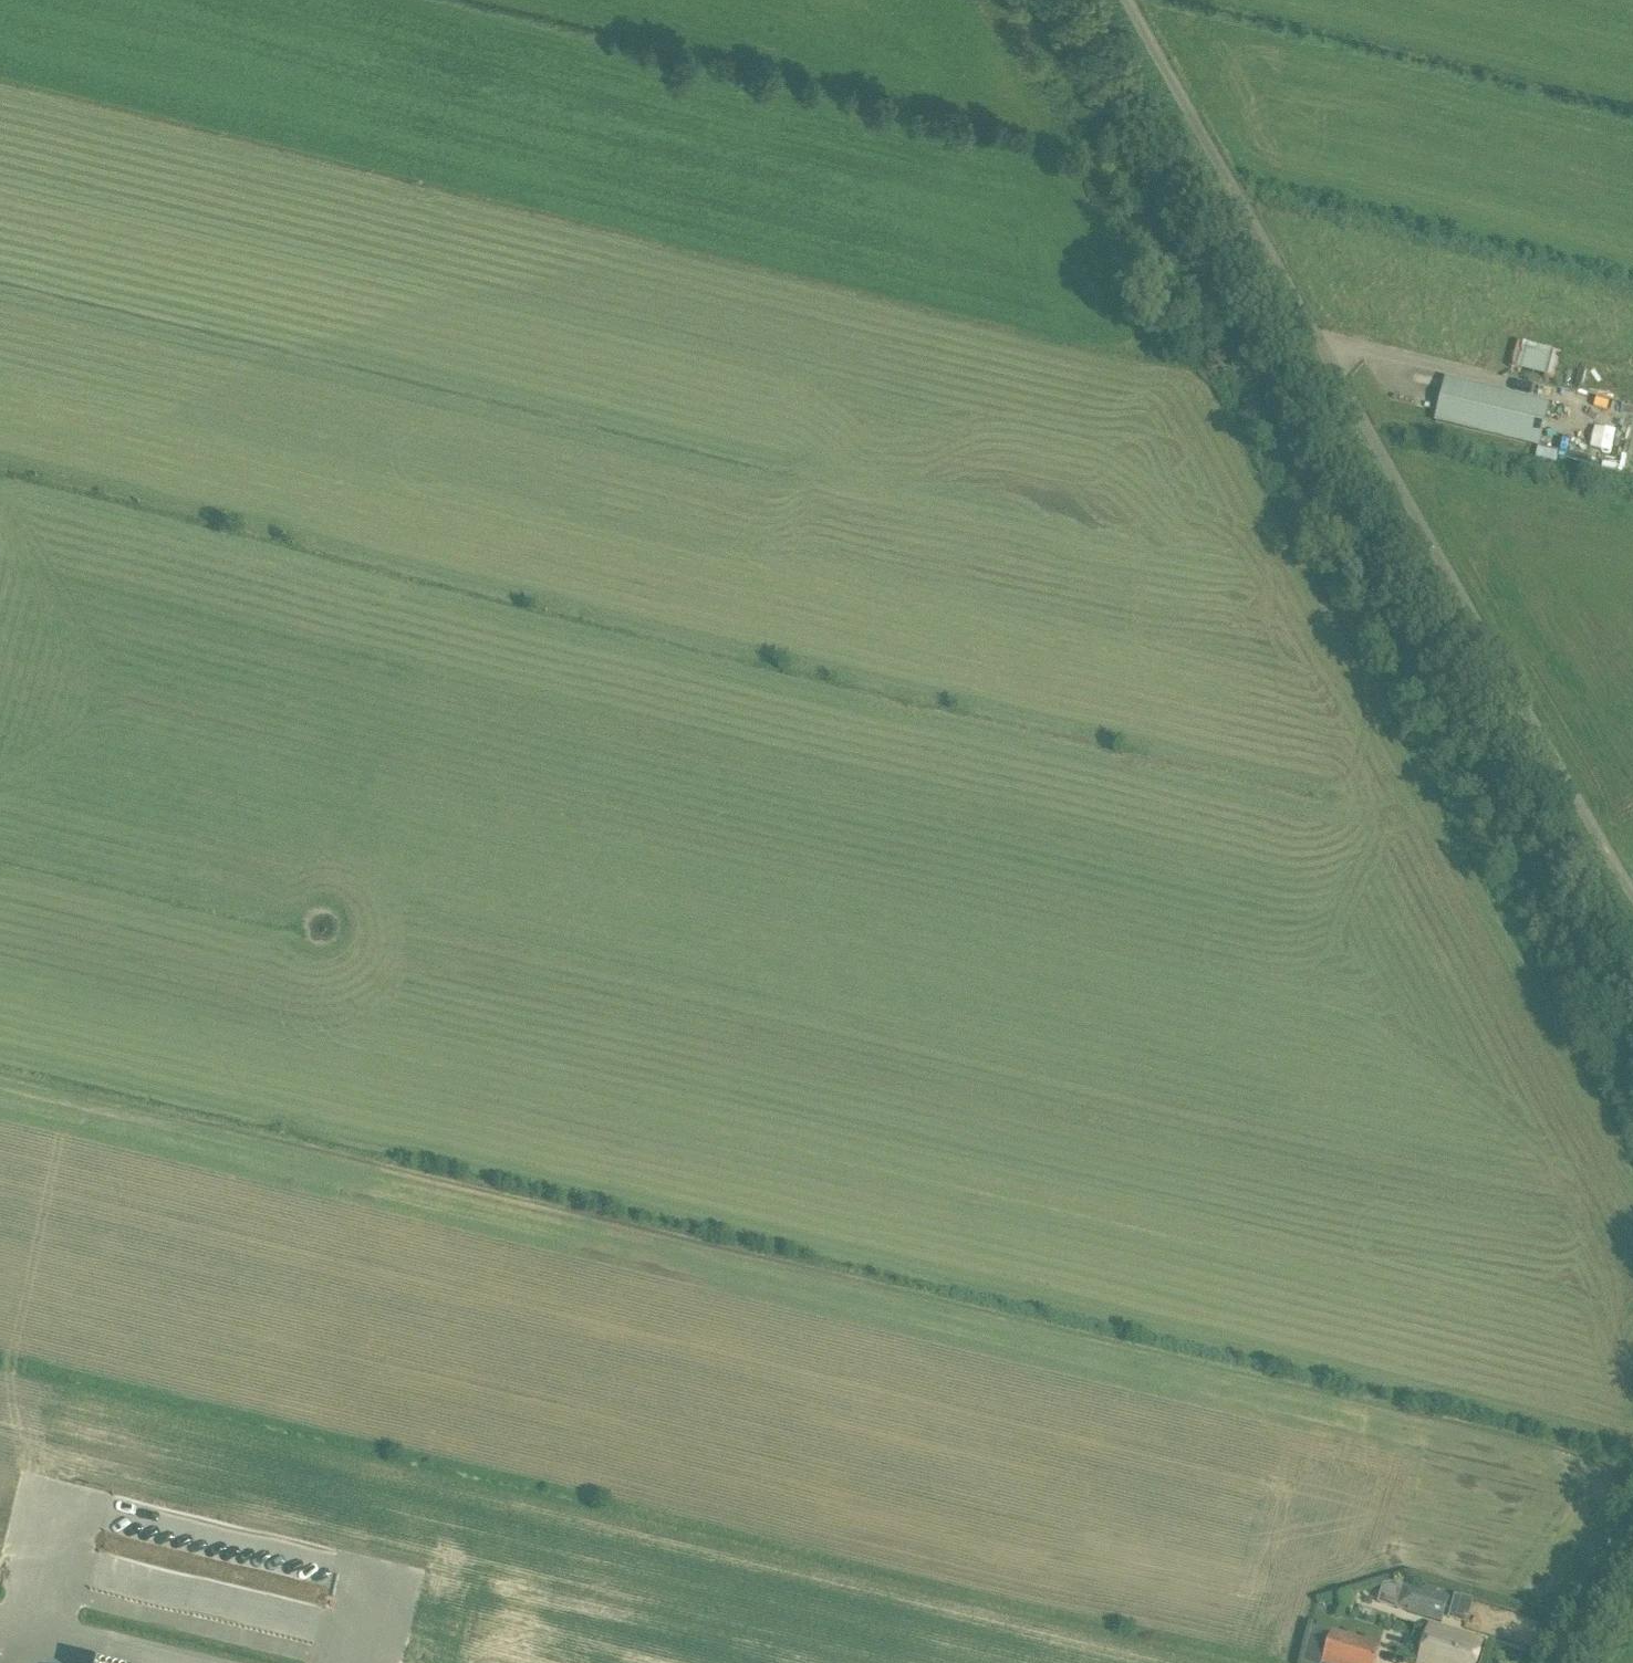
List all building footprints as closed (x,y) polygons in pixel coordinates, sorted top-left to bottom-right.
[(1436,421),(1539,446),(1550,403),(1447,378),(1436,421)] [(1416,1587),(1409,1611),(1441,1621),(1449,1598),(1416,1587)] [(1431,1625),(1419,1662),(1477,1662),(1484,1640),(1431,1625)] [(1323,1662),(1324,1662),(1375,1662),(1381,1645),(1333,1629),(1323,1662)]
